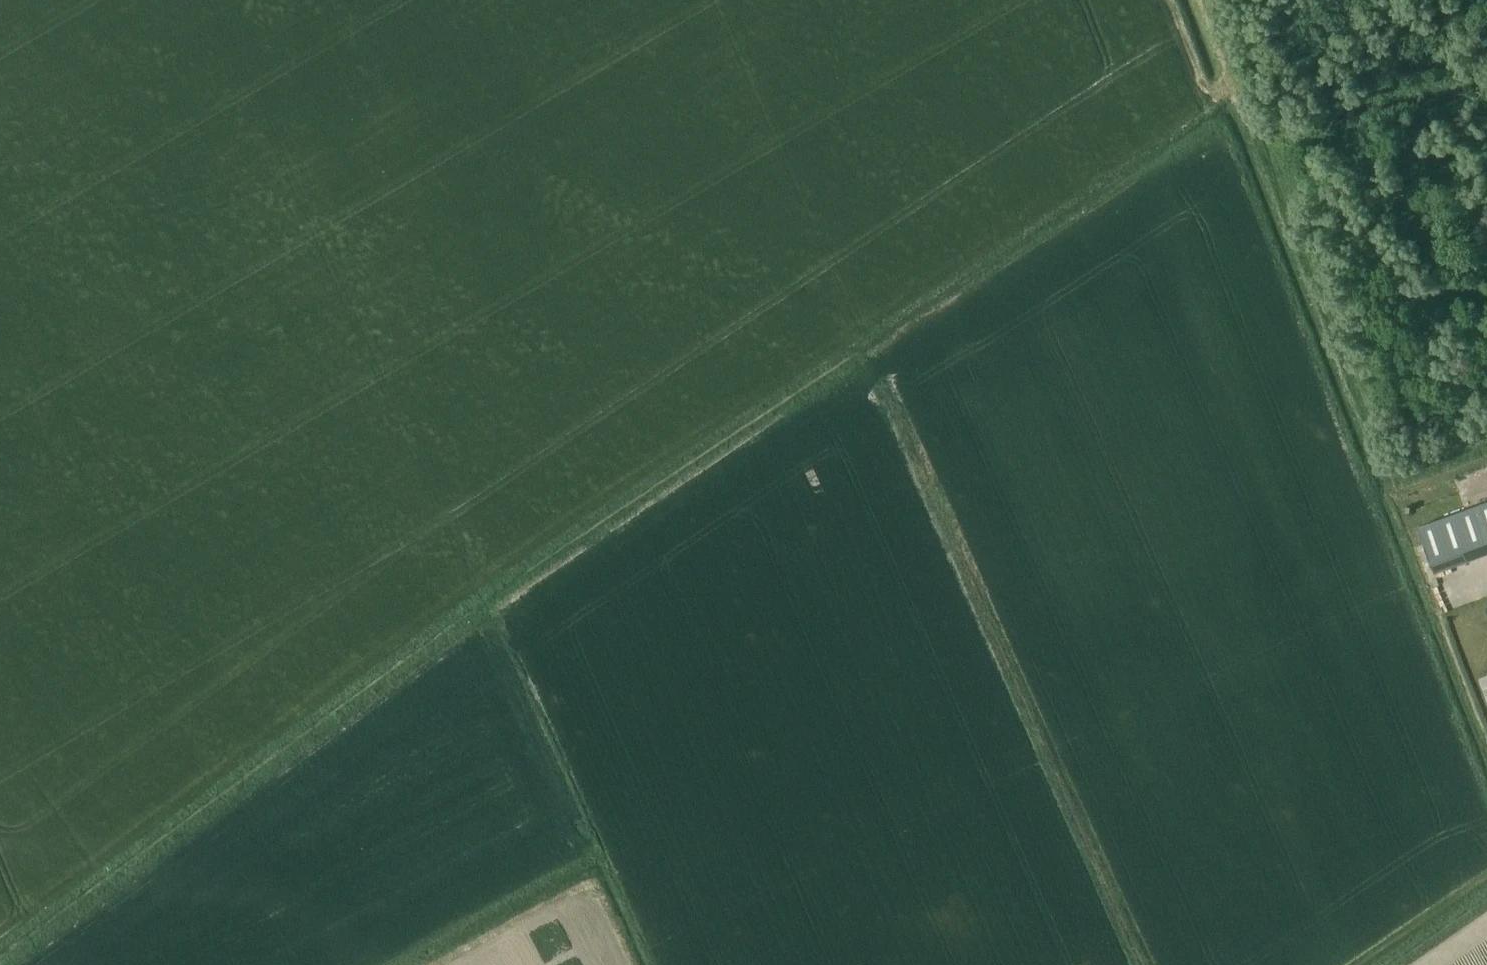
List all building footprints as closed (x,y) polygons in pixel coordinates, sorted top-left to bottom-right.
[(1418,526),(1435,573),(1486,554),(1486,501),(1418,526)]
